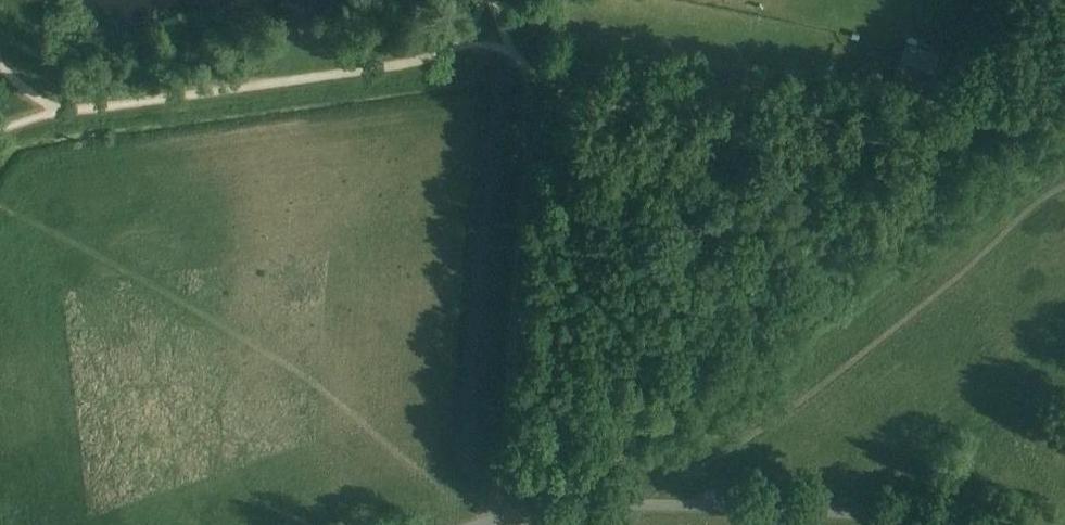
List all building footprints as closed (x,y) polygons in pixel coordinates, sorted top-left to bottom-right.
[(906,40),(891,68),(931,89),(946,61),(906,40)]
